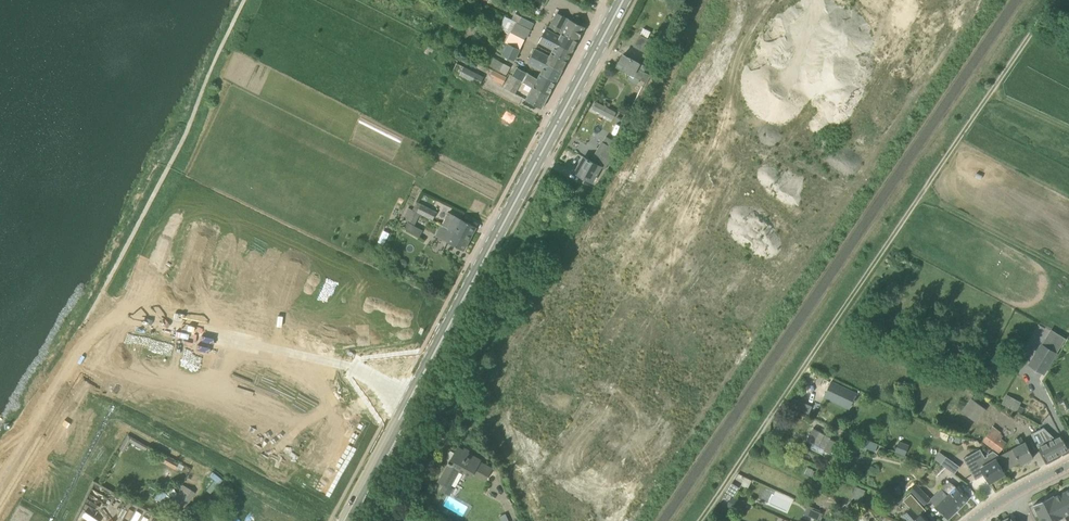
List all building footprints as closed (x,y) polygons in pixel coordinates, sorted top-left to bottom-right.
[(578,41),(585,27),(557,13),(550,27),(562,33),(578,41)] [(515,14),(512,19),(531,29),(534,23),(515,14)] [(512,20),(509,18),(505,16),(503,21),(503,24),(501,27),(504,29),(525,39),(526,37),(527,37),(531,29),(512,19),(512,20)] [(520,50),(525,39),(504,29),(510,32),(505,42),(508,43),(520,50)] [(542,35),(572,51),(578,41),(562,33),(560,36),(546,29),(542,35)] [(567,61),(572,51),(542,35),(539,42),(554,50),(552,53),(567,61)] [(662,46),(650,40),(640,35),(634,46),(645,53),(641,62),(652,67),(662,46)] [(508,43),(502,55),(515,62),(521,50),(520,50),(508,43)] [(532,55),(562,71),(567,61),(552,53),(550,56),(535,49),(532,55)] [(479,85),(484,76),(457,63),(458,61),(447,55),(442,65),(460,74),(460,75),(479,85)] [(556,81),(562,71),(532,55),(528,62),(543,70),(541,74),(557,82),(556,81)] [(645,81),(649,74),(644,72),(647,67),(623,55),(617,66),(641,79),(645,81)] [(511,67),(494,58),(489,66),(506,75),(511,67)] [(535,84),(551,93),(557,82),(541,74),(538,79),(518,68),(513,77),(521,82),(524,83),(526,79),(535,84)] [(494,77),(493,79),(503,84),(507,77),(493,70),(491,75),(494,77)] [(521,82),(513,77),(506,90),(515,94),(519,87),(521,82)] [(535,84),(527,100),(542,108),(551,93),(535,84)] [(599,104),(590,104),(590,112),(599,112),(599,104)] [(575,173),(591,183),(593,184),(603,168),(605,169),(619,144),(606,136),(603,143),(602,142),(592,161),(584,157),(575,173)] [(417,202),(413,209),(421,214),(420,214),(433,220),(437,211),(417,202)] [(403,219),(407,221),(413,210),(408,208),(403,219)] [(415,226),(420,214),(421,214),(413,209),(413,210),(407,221),(404,229),(420,236),(423,230),(415,226)] [(477,227),(467,222),(449,212),(442,224),(470,239),(477,227)] [(435,235),(455,245),(464,250),(470,239),(442,224),(441,224),(435,235)] [(1041,343),(1028,364),(1045,375),(1058,353),(1057,353),(1066,338),(1051,329),(1042,343),(1041,343)] [(959,376),(956,382),(969,388),(971,383),(959,376)] [(844,406),(851,390),(831,381),(824,397),(844,406)] [(1006,395),(1001,404),(1016,411),(1021,402),(1006,395)] [(971,398),(961,412),(977,423),(986,409),(971,398)] [(809,414),(812,406),(804,403),(801,411),(809,414)] [(992,426),(992,427),(981,441),(999,454),(1007,442),(1001,438),(1003,436),(1000,434),(1001,432),(992,426)] [(1038,441),(1047,460),(1068,449),(1059,430),(1038,441)] [(120,448),(124,451),(129,442),(130,441),(144,450),(147,445),(132,436),(128,434),(120,448)] [(1018,446),(1013,449),(1001,455),(1008,469),(1020,463),(1021,464),(1034,457),(1026,442),(1024,443),(1021,437),(1014,440),(1018,446)] [(875,452),(877,444),(861,438),(857,448),(866,451),(867,449),(875,452)] [(897,440),(895,452),(907,455),(909,443),(897,440)] [(454,488),(450,486),(460,469),(472,476),(474,473),(486,480),(492,469),(480,462),(481,460),(458,448),(450,462),(449,462),(448,463),(449,464),(439,481),(445,484),(442,491),(450,496),(454,488)] [(941,464),(946,457),(940,453),(935,460),(941,464)] [(968,467),(976,480),(983,475),(981,472),(983,471),(990,482),(1005,474),(996,459),(989,463),(985,457),(968,467)] [(812,476),(815,471),(813,470),(813,469),(807,466),(804,473),(812,476)] [(747,487),(751,480),(740,474),(736,481),(747,487)] [(949,481),(944,485),(941,488),(948,495),(936,507),(948,519),(957,511),(969,499),(957,487),(949,481)] [(732,483),(726,492),(734,497),(740,488),(732,483)] [(909,489),(925,505),(931,499),(915,483),(909,489)] [(182,485),(169,507),(182,514),(184,509),(185,510),(195,492),(182,485)] [(856,486),(851,496),(861,500),(865,490),(856,486)] [(899,486),(893,488),(897,496),(902,493),(899,486)] [(162,502),(167,494),(159,489),(154,498),(162,502)] [(775,493),(772,503),(783,507),(786,497),(775,493)] [(910,494),(903,501),(910,508),(904,514),(910,520),(929,520),(921,513),(925,510),(910,494)] [(1048,498),(1047,498),(1058,520),(1067,520),(1065,516),(1068,514),(1068,509),(1061,494),(1054,497),(1053,496),(1053,495),(1051,496),(1048,498)] [(735,506),(738,500),(737,499),(731,497),(727,506),(734,510),(735,506)] [(1047,498),(1034,505),(1035,507),(1033,507),(1036,514),(1038,514),(1042,520),(1058,520),(1047,498)] [(822,513),(811,509),(808,516),(819,520),(822,513)]
